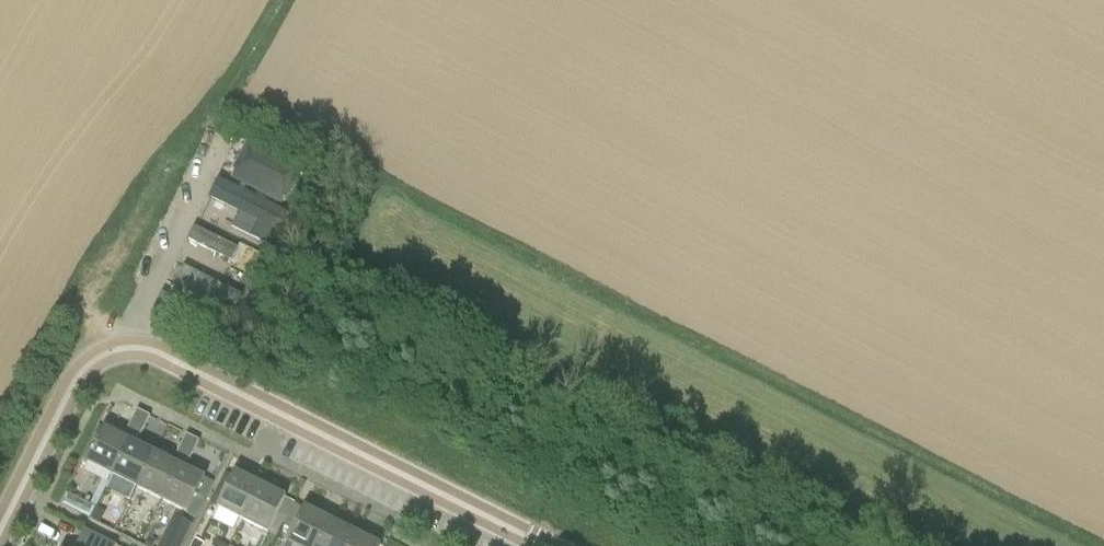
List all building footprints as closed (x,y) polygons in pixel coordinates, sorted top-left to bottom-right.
[(234,145),(216,179),(290,216),(308,182),(234,145)] [(235,319),(226,336),(244,345),(331,175),(306,162),(301,172),(312,178),(309,183),(311,184),(285,235),(253,219),(241,244),(272,259),(240,322),(235,319)] [(216,180),(196,220),(239,241),(259,201),(216,180)] [(196,221),(177,259),(251,296),(270,259),(196,221)] [(176,261),(156,298),(225,334),(245,296),(176,261)] [(132,419),(145,426),(150,415),(137,408),(132,419)] [(145,426),(132,419),(128,427),(130,433),(135,436),(141,434),(145,426)] [(104,426),(87,462),(112,475),(130,439),(104,426)] [(181,444),(194,451),(199,440),(187,433),(181,444)] [(130,439),(112,475),(137,487),(155,452),(130,439)] [(194,451),(181,444),(177,452),(179,458),(184,460),(190,458),(194,451)] [(155,452),(137,487),(162,499),(179,464),(155,452)] [(180,464),(162,499),(176,506),(187,512),(205,477),(180,464)] [(244,519),(261,484),(235,471),(232,477),(224,492),(217,506),(244,519)] [(217,488),(224,492),(232,477),(225,473),(217,488)] [(205,477),(187,512),(196,517),(214,481),(205,477)] [(284,523),(295,501),(286,497),(261,484),(244,519),(268,532),(275,518),(284,523)] [(296,545),(318,545),(331,519),(305,506),(295,501),(284,523),(294,528),(287,541),(296,545)] [(100,523),(105,513),(96,508),(91,518),(100,523)] [(174,515),(159,545),(181,545),(192,524),(174,515)] [(318,545),(348,545),(356,532),(331,519),(318,545)] [(116,544),(84,528),(75,545),(115,545),(116,544)] [(348,545),(385,545),(356,532),(348,545)]
